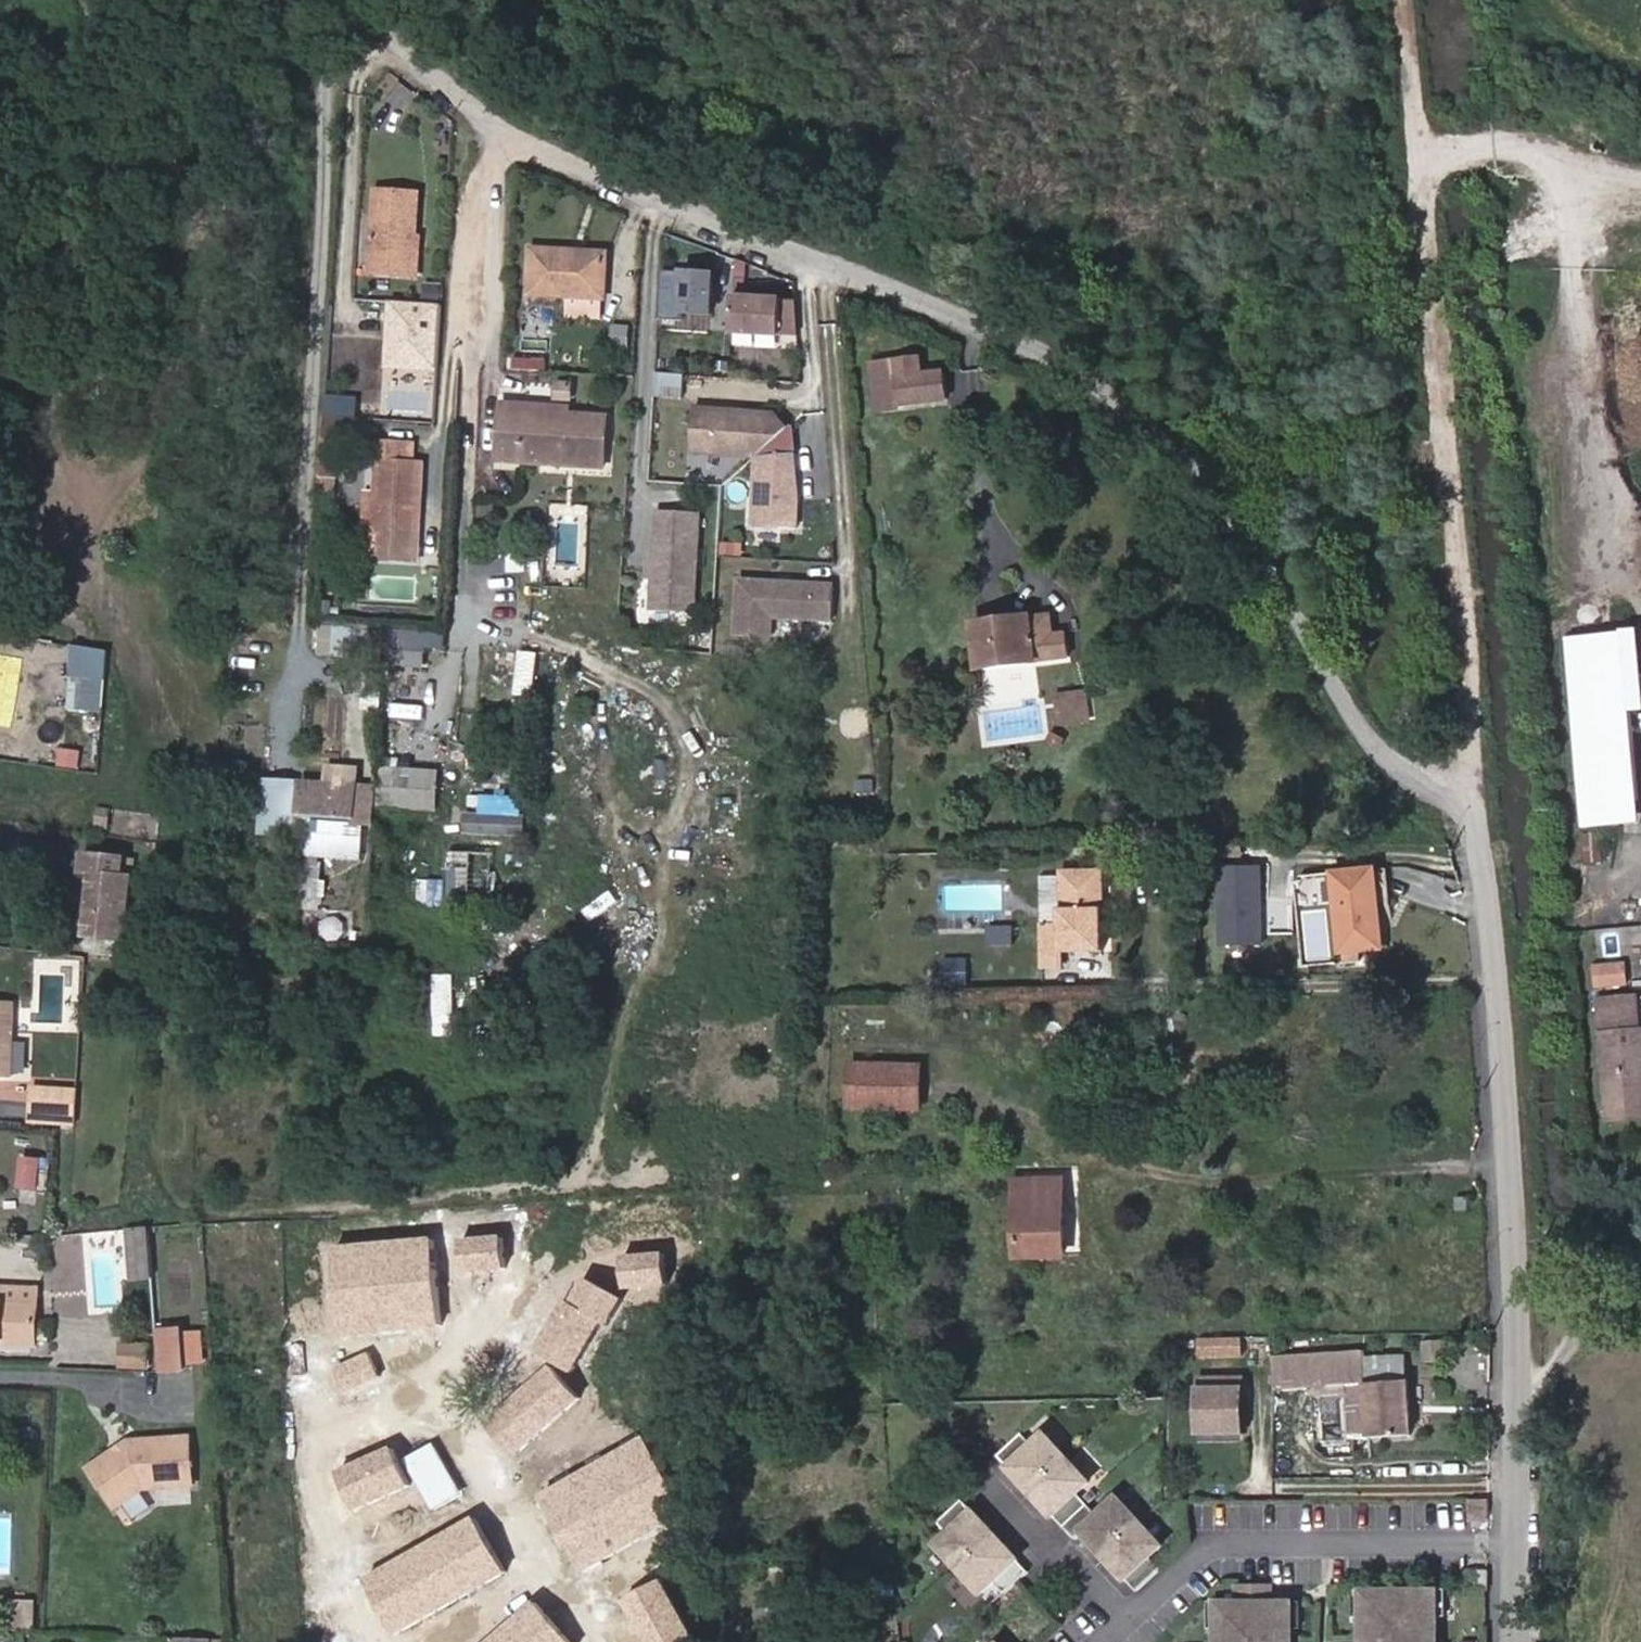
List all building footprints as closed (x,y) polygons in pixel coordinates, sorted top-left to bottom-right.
[(375,183),(370,254),(412,256),(415,229),(417,186),(375,183)] [(370,254),(370,266),(417,269),(419,229),(415,229),(412,256),(370,254)] [(534,288),(538,243),(533,243),(530,288),(534,288)] [(572,246),(538,243),(534,288),(565,290),(575,291),(578,253),(571,253),(572,246)] [(607,248),(579,246),(578,253),(606,255),(607,248)] [(578,253),(575,291),(603,293),(606,255),(578,253)] [(714,315),(717,275),(665,271),(664,290),(686,292),(684,313),(714,315)] [(601,315),(603,293),(575,291),(565,290),(564,312),(601,315)] [(780,300),(731,297),(729,332),(778,335),(780,300)] [(437,304),(385,301),(379,414),(431,417),(437,304)] [(547,372),(547,355),(502,355),(502,372),(547,372)] [(920,360),(896,363),(901,407),(946,401),(942,373),(922,376),(920,360)] [(683,399),(684,377),(657,376),(656,398),(683,399)] [(562,395),(570,396),(571,382),(563,381),(562,395)] [(497,454),(520,456),(524,413),(522,413),(522,400),(501,399),(497,454)] [(567,403),(525,400),(524,413),(566,416),(567,403)] [(688,453),(753,456),(784,428),(770,413),(690,410),(688,453)] [(354,414),(322,411),(321,436),(317,496),(334,496),(337,437),(353,438),(354,414)] [(566,416),(563,459),(601,462),(605,414),(569,412),(569,416),(566,416)] [(520,456),(563,459),(566,416),(524,413),(520,456)] [(377,456),(374,525),(419,527),(422,458),(410,457),(411,438),(370,437),(369,455),(377,456)] [(792,452),(753,456),(751,526),(795,528),(796,501),(792,452)] [(696,516),(656,514),(652,567),(647,570),(647,576),(652,580),(650,609),(691,611),(696,516)] [(374,525),(373,552),(418,554),(419,527),(374,525)] [(499,556),(499,570),(534,570),(534,556),(499,556)] [(834,587),(740,580),(736,634),(771,636),(772,617),(832,622),(834,587)] [(1067,660),(1064,634),(1052,636),(1050,617),(974,625),(979,669),(1067,660)] [(316,630),(314,655),(381,660),(384,635),(316,630)] [(433,646),(434,632),(399,630),(399,643),(433,646)] [(1624,632),(1567,636),(1584,824),(1638,819),(1624,632)] [(712,638),(694,637),(694,650),(711,651),(712,638)] [(102,680),(105,647),(69,643),(66,677),(102,680)] [(461,646),(458,684),(473,685),(476,648),(461,646)] [(526,697),(534,651),(517,648),(509,694),(526,697)] [(0,661),(0,719),(13,720),(20,663),(0,661)] [(1088,694),(1060,697),(1063,725),(1091,722),(1088,694)] [(77,767),(79,748),(55,746),(53,765),(77,767)] [(436,773),(383,771),(381,805),(435,808),(436,773)] [(274,836),(277,782),(263,781),(259,835),(274,836)] [(285,837),(287,798),(288,782),(277,782),(274,836),(285,837)] [(301,838),(303,783),(288,782),(287,798),(285,837),(301,838)] [(363,861),(366,823),(378,824),(379,788),(303,783),(301,838),(303,838),(302,857),(363,861)] [(523,800),(483,798),(483,816),(468,816),(467,831),(521,833),(523,800)] [(1604,858),(1601,830),(1585,832),(1587,859),(1604,858)] [(90,859),(83,922),(133,928),(140,864),(120,861),(122,843),(81,839),(79,858),(90,859)] [(298,896),(300,857),(288,857),(285,897),(298,897),(298,896)] [(319,897),(321,859),(302,857),(300,857),(298,896),(319,897)] [(1258,943),(1255,868),(1215,870),(1218,945),(1258,943)] [(1330,871),(1336,951),(1378,948),(1372,868),(1330,871)] [(1041,927),(1041,970),(1060,969),(1060,956),(1103,954),(1102,926),(1095,926),(1095,910),(1102,910),(1101,873),(1061,873),(1061,911),(1057,911),(1057,927),(1041,927)] [(418,880),(418,906),(444,906),(444,880),(418,880)] [(463,904),(502,905),(502,884),(464,883),(463,904)] [(318,910),(319,897),(298,896),(298,897),(298,909),(318,910)] [(1599,957),(1616,957),(1617,931),(1600,930),(1599,957)] [(946,962),(946,986),(969,987),(969,962),(946,962)] [(1597,984),(1627,982),(1625,962),(1596,965),(1597,984)] [(453,1035),(453,975),(419,975),(419,990),(434,989),(434,1035),(453,1035)] [(1602,1033),(1638,1028),(1634,991),(1598,996),(1602,1033)] [(10,1075),(14,1003),(0,1002),(0,1075),(10,1075)] [(1638,1028),(1602,1033),(1609,1120),(1640,1116),(1640,1028),(1638,1028)] [(919,1067),(853,1064),(851,1108),(918,1111),(919,1067)] [(34,1121),(83,1123),(84,1102),(85,1091),(36,1088),(34,1121)] [(49,1163),(23,1160),(20,1187),(47,1190),(49,1163)] [(1062,1181),(1019,1182),(1019,1256),(1062,1255),(1062,1181)] [(1468,1212),(1468,1198),(1456,1199),(1456,1212),(1468,1212)] [(498,1235),(454,1240),(457,1270),(501,1265),(498,1235)] [(426,1238),(316,1248),(324,1335),(434,1325),(426,1238)] [(659,1250),(617,1254),(620,1289),(663,1284),(659,1250)] [(616,1298),(581,1278),(567,1302),(561,1299),(531,1351),(571,1375),(616,1298)] [(37,1303),(37,1292),(0,1290),(0,1302),(37,1303)] [(0,1302),(0,1344),(35,1345),(37,1303),(0,1302)] [(36,1321),(36,1347),(50,1347),(51,1322),(36,1321)] [(157,1332),(160,1372),(184,1371),(181,1330),(157,1332)] [(1415,1339),(1415,1357),(1425,1356),(1425,1362),(1449,1362),(1448,1342),(1431,1343),(1431,1339),(1415,1339)] [(122,1346),(121,1371),(148,1372),(149,1347),(122,1346)] [(1366,1352),(1294,1355),(1296,1392),(1349,1390),(1367,1389),(1367,1385),(1366,1352)] [(365,1353),(332,1368),(341,1389),(374,1375),(365,1353)] [(1276,1372),(1278,1393),(1296,1392),(1294,1355),(1275,1357),(1275,1359),(1276,1372)] [(1276,1372),(1275,1359),(1249,1360),(1250,1374),(1276,1372)] [(571,1402),(544,1368),(483,1418),(510,1451),(571,1402)] [(1244,1380),(1202,1379),(1201,1433),(1244,1434),(1244,1380)] [(1367,1389),(1371,1438),(1411,1435),(1407,1382),(1367,1385),(1367,1389)] [(1353,1439),(1371,1438),(1367,1389),(1349,1390),(1353,1439)] [(996,1459),(996,1460),(1073,1544),(1081,1537),(1135,1597),(1159,1575),(1148,1563),(1160,1552),(1116,1503),(1097,1520),(1076,1496),(1087,1485),(1044,1438),(1031,1449),(1020,1437),(996,1459)] [(132,1443),(90,1470),(114,1508),(144,1489),(192,1485),(189,1438),(132,1443)] [(638,1440),(536,1499),(578,1570),(680,1511),(638,1440)] [(383,1449),(331,1472),(349,1512),(401,1488),(383,1449)] [(440,1500),(457,1500),(457,1475),(439,1476),(440,1500)] [(1003,1597),(1026,1574),(960,1504),(937,1526),(948,1538),(935,1549),(980,1596),(991,1585),(1003,1597)] [(470,1514),(358,1578),(390,1633),(502,1569),(470,1514)] [(1487,1591),(1487,1570),(1476,1570),(1475,1592),(1487,1591)] [(657,1577),(620,1598),(645,1641),(694,1641),(657,1577)] [(1217,1641),(1290,1641),(1290,1605),(1269,1605),(1269,1586),(1238,1586),(1238,1605),(1217,1606),(1217,1641)] [(1363,1594),(1363,1641),(1436,1641),(1436,1593),(1363,1594)] [(33,1599),(6,1599),(5,1629),(33,1629),(33,1599)] [(480,1641),(563,1641),(529,1601),(480,1641)]
